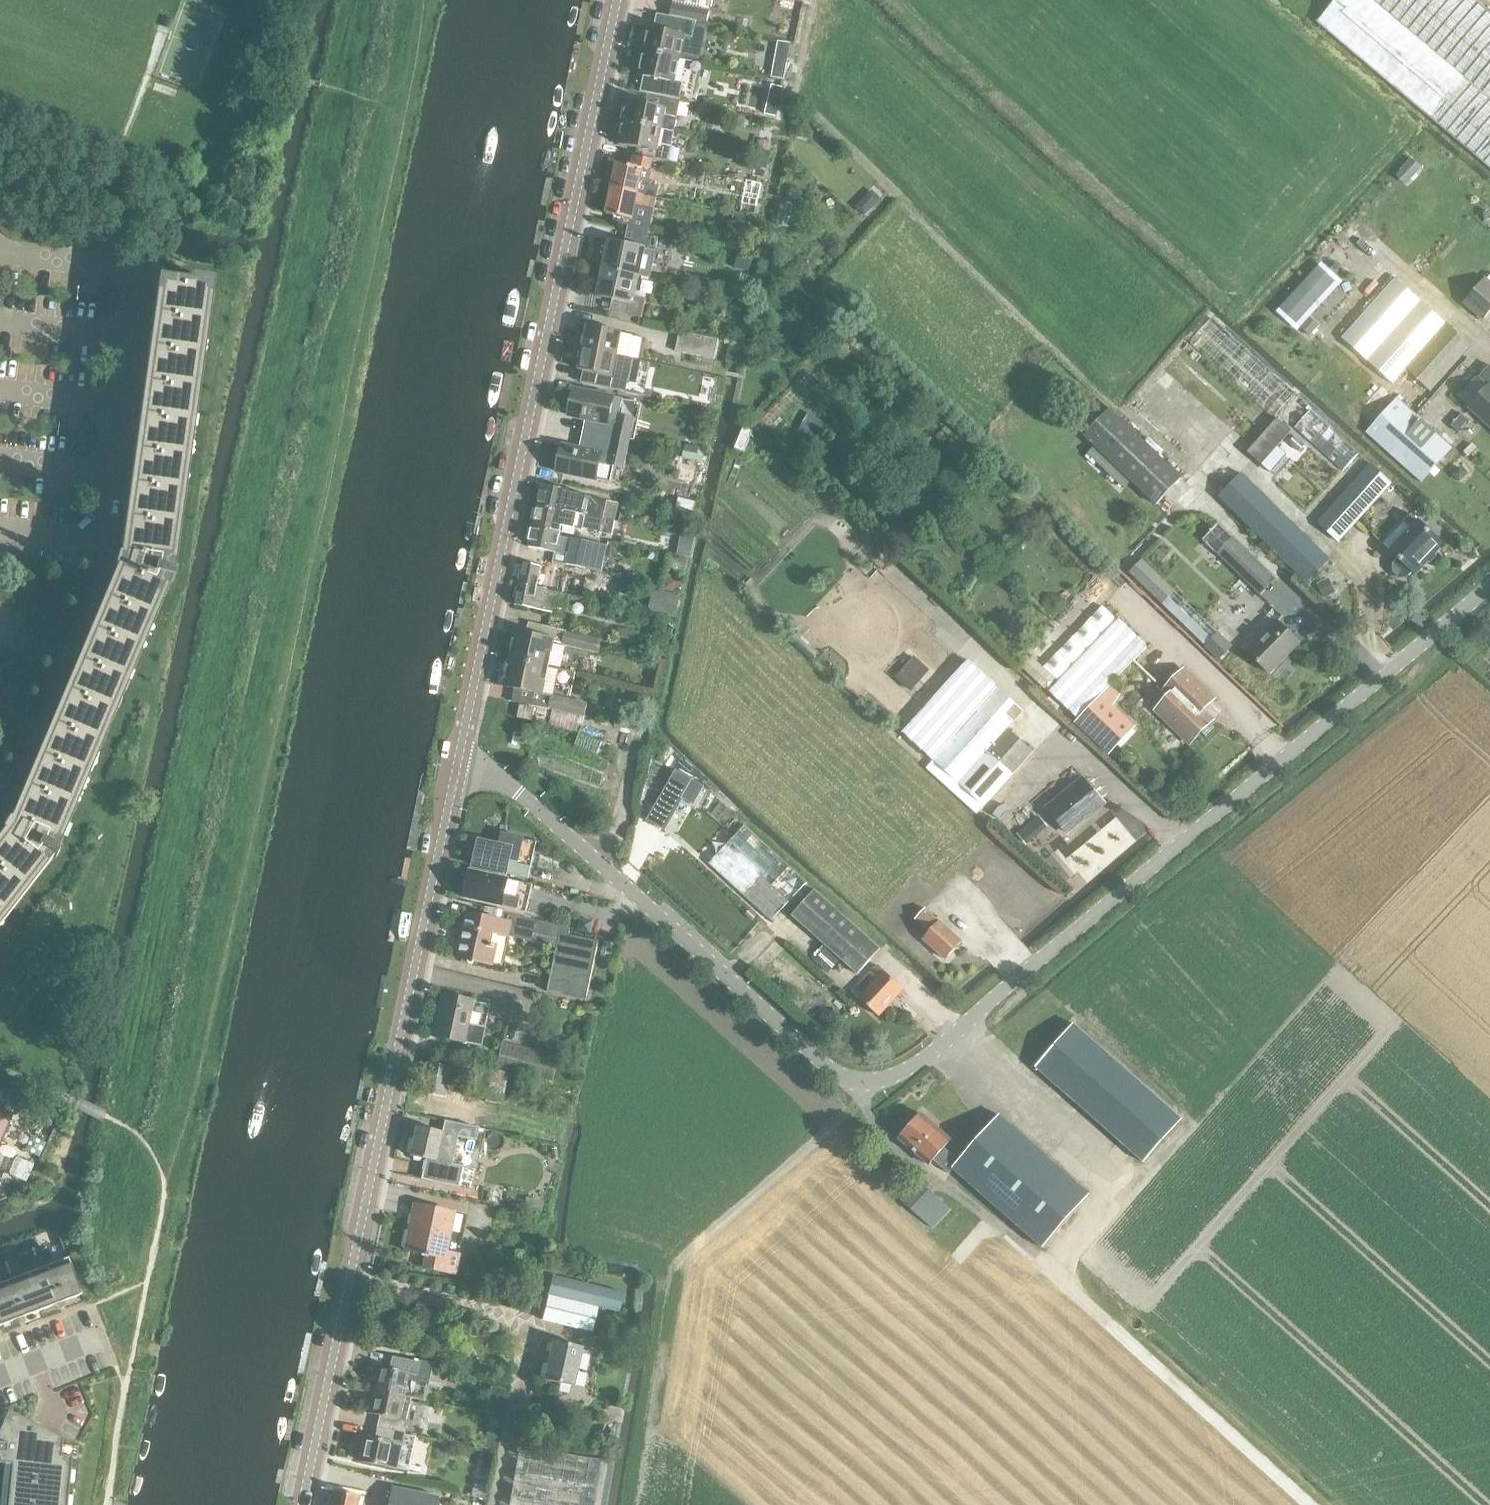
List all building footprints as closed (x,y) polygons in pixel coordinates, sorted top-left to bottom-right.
[(1318,22),(1489,168),(1489,11),(1477,0),(1336,0),(1318,22)] [(670,17),(657,14),(657,15),(663,16),(660,31),(649,28),(648,37),(645,36),(642,51),(679,60),(684,37),(693,39),(697,22),(698,23),(699,21),(708,23),(711,12),(701,10),(701,12),(672,6),(670,17)] [(772,77),(785,79),(791,43),(777,41),(772,77)] [(679,60),(642,51),(638,66),(641,66),(639,75),(650,77),(647,92),(641,91),(640,92),(652,94),(652,97),(667,100),(667,97),(680,100),(684,83),(675,82),(679,60)] [(625,101),(621,122),(675,133),(678,119),(676,118),(680,102),(667,100),(652,97),(650,106),(625,101)] [(768,100),(765,114),(777,117),(780,103),(768,100)] [(675,133),(621,122),(617,142),(636,147),(634,158),(654,162),(654,160),(667,163),(671,147),(672,147),(675,133)] [(654,162),(634,158),(633,157),(631,166),(617,163),(611,188),(656,197),(658,188),(648,186),(654,162)] [(1413,161),(1397,178),(1407,188),(1423,170),(1413,161)] [(762,184),(748,181),(742,212),(757,215),(762,184)] [(649,230),(656,197),(611,188),(606,213),(616,216),(614,223),(649,230)] [(607,242),(601,270),(637,277),(642,255),(652,257),(656,240),(632,234),(629,247),(607,242)] [(1307,329),(1346,286),(1320,262),(1281,305),(1307,329)] [(637,277),(601,270),(595,297),(617,302),(615,314),(639,320),(644,299),(633,297),(637,277)] [(1393,383),(1406,368),(1431,391),(1473,346),(1446,323),(1397,278),(1343,338),(1393,383)] [(1464,303),(1483,319),(1489,310),(1489,283),(1485,279),(1464,303)] [(0,836),(0,925),(53,857),(54,857),(59,850),(57,848),(170,581),(173,581),(174,572),(172,572),(211,291),(157,284),(120,554),(104,551),(101,561),(116,567),(10,820),(0,815),(0,829),(3,831),(0,836)] [(581,335),(580,343),(584,346),(583,347),(619,355),(624,333),(587,326),(586,334),(581,335)] [(716,360),(720,340),(680,331),(676,352),(716,360)] [(578,350),(577,358),(580,361),(579,370),(604,375),(602,387),(625,391),(643,395),(650,362),(619,355),(583,347),(583,349),(578,350)] [(1470,407),(1489,425),(1489,366),(1480,377),(1489,386),(1470,407)] [(573,393),(569,417),(593,422),(591,432),(633,441),(633,439),(635,440),(643,403),(574,389),(573,393)] [(1421,482),(1453,447),(1398,398),(1366,432),(1421,482)] [(1156,505),(1184,477),(1111,408),(1084,436),(1156,505)] [(1344,471),(1359,454),(1311,410),(1295,427),(1344,471)] [(1292,430),(1278,418),(1248,452),(1262,464),(1292,430)] [(563,447),(557,476),(609,487),(612,470),(623,473),(624,469),(626,469),(633,441),(591,432),(589,440),(587,452),(563,447)] [(1392,484),(1371,465),(1318,524),(1339,543),(1392,484)] [(1307,583),(1331,559),(1243,473),(1219,497),(1307,583)] [(542,485),(538,506),(614,522),(619,502),(589,495),(589,496),(568,492),(568,490),(542,485)] [(614,522),(538,506),(533,525),(559,531),(560,525),(583,530),(584,527),(612,533),(614,522)] [(1391,552),(1400,559),(1395,565),(1395,573),(1401,578),(1409,577),(1414,572),(1417,574),(1444,544),(1411,515),(1403,523),(1411,530),(1391,552)] [(1219,523),(1204,539),(1259,596),(1277,579),(1219,523)] [(559,531),(533,525),(529,546),(556,552),(554,562),(567,565),(567,566),(601,574),(606,545),(561,536),(561,537),(557,536),(559,531)] [(1132,568),(1198,639),(1212,626),(1145,555),(1132,568)] [(524,565),(519,585),(569,596),(572,584),(557,580),(559,573),(524,565)] [(1332,581),(1322,572),(1312,583),(1322,592),(1332,581)] [(569,596),(519,585),(515,605),(550,613),(552,605),(566,609),(569,596)] [(650,607),(676,614),(682,594),(655,587),(650,607)] [(1271,675),(1302,643),(1278,619),(1246,651),(1271,675)] [(1079,719),(1148,647),(1119,620),(1050,692),(1079,719)] [(516,634),(510,661),(572,674),(578,648),(601,653),(603,644),(566,636),(564,645),(516,634)] [(912,688),(931,668),(916,653),(897,673),(912,688)] [(572,674),(510,661),(504,687),(553,698),(551,706),(588,714),(590,702),(567,697),(572,674)] [(1024,711),(969,661),(904,733),(985,805),(1014,774),(1034,751),(1009,728),(1024,711)] [(1214,699),(1185,671),(1165,691),(1171,697),(1157,711),(1191,743),(1213,721),(1201,709),(1211,698),(1213,700),(1214,699)] [(1111,688),(1077,722),(1109,753),(1134,727),(1111,704),(1119,696),(1111,688)] [(536,709),(521,705),(517,719),(532,723),(536,709)] [(582,731),(577,741),(598,750),(603,740),(582,731)] [(694,802),(703,787),(677,772),(650,820),(665,828),(684,796),(694,802)] [(1068,833),(1104,803),(1083,778),(1047,808),(1068,833)] [(1028,841),(1048,823),(1039,813),(1019,831),(1028,841)] [(773,920),(808,882),(746,825),(710,863),(773,920)] [(479,841),(473,866),(528,879),(537,842),(503,834),(500,846),(479,841)] [(505,878),(479,872),(478,875),(458,871),(453,898),(513,910),(517,889),(503,887),(505,878)] [(859,974),(882,948),(815,889),(793,915),(859,974)] [(945,960),(961,942),(923,907),(913,918),(929,932),(922,939),(945,960)] [(458,957),(495,964),(503,966),(509,937),(511,938),(511,936),(557,948),(549,992),(588,1000),(600,941),(569,933),(571,927),(515,913),(513,922),(468,913),(458,957)] [(878,1016),(903,989),(877,965),(868,975),(873,980),(857,997),(878,1016)] [(434,1037),(465,1043),(481,1046),(490,1004),(475,1000),(475,1001),(442,994),(434,1037)] [(1145,1163),(1184,1119),(1075,1023),(1036,1067),(1145,1163)] [(559,1054),(502,1041),(497,1066),(554,1078),(559,1054)] [(426,1065),(421,1087),(454,1095),(459,1072),(426,1065)] [(501,1092),(510,1073),(497,1067),(488,1087),(501,1092)] [(21,1099),(16,1111),(50,1125),(55,1113),(21,1099)] [(14,1117),(0,1110),(0,1151),(14,1117)] [(953,1170),(1017,1226),(1043,1249),(1090,1195),(1000,1117),(960,1163),(944,1149),(951,1140),(923,1116),(901,1141),(931,1166),(934,1163),(949,1176),(953,1170)] [(416,1126),(410,1156),(425,1159),(421,1179),(458,1187),(471,1190),(476,1169),(452,1164),(458,1136),(476,1140),(479,1128),(445,1120),(445,1121),(444,1121),(442,1132),(416,1126)] [(904,1202),(930,1226),(934,1229),(952,1209),(934,1192),(923,1182),(904,1202)] [(415,1204),(410,1226),(405,1250),(427,1254),(424,1268),(457,1274),(461,1253),(459,1253),(467,1216),(456,1214),(456,1213),(415,1204)] [(49,1266),(29,1273),(43,1310),(63,1302),(82,1294),(68,1258),(49,1266)] [(0,1284),(0,1317),(3,1325),(23,1317),(43,1310),(29,1273),(0,1284)] [(618,1312),(622,1294),(550,1277),(540,1321),(590,1332),(596,1307),(618,1312)] [(571,1387),(579,1348),(549,1341),(540,1380),(571,1387)] [(377,1368),(372,1393),(401,1399),(406,1376),(414,1378),(417,1366),(391,1360),(389,1371),(377,1368)] [(401,1399),(372,1393),(367,1415),(379,1418),(376,1430),(403,1435),(406,1421),(408,1421),(410,1412),(399,1409),(401,1399)] [(5,1466),(1,1504),(66,1504),(72,1449),(61,1448),(62,1440),(57,1437),(34,1426),(21,1419),(8,1413),(0,1431),(0,1465),(5,1466)] [(403,1435),(376,1430),(373,1442),(362,1440),(361,1446),(357,1447),(356,1455),(358,1457),(357,1463),(396,1471),(399,1453),(410,1455),(414,1437),(403,1435)] [(603,1459),(520,1445),(510,1504),(595,1504),(603,1459)] [(437,1497),(390,1486),(386,1504),(435,1504),(437,1497)] [(358,1497),(332,1491),(329,1504),(356,1504),(358,1497)]
